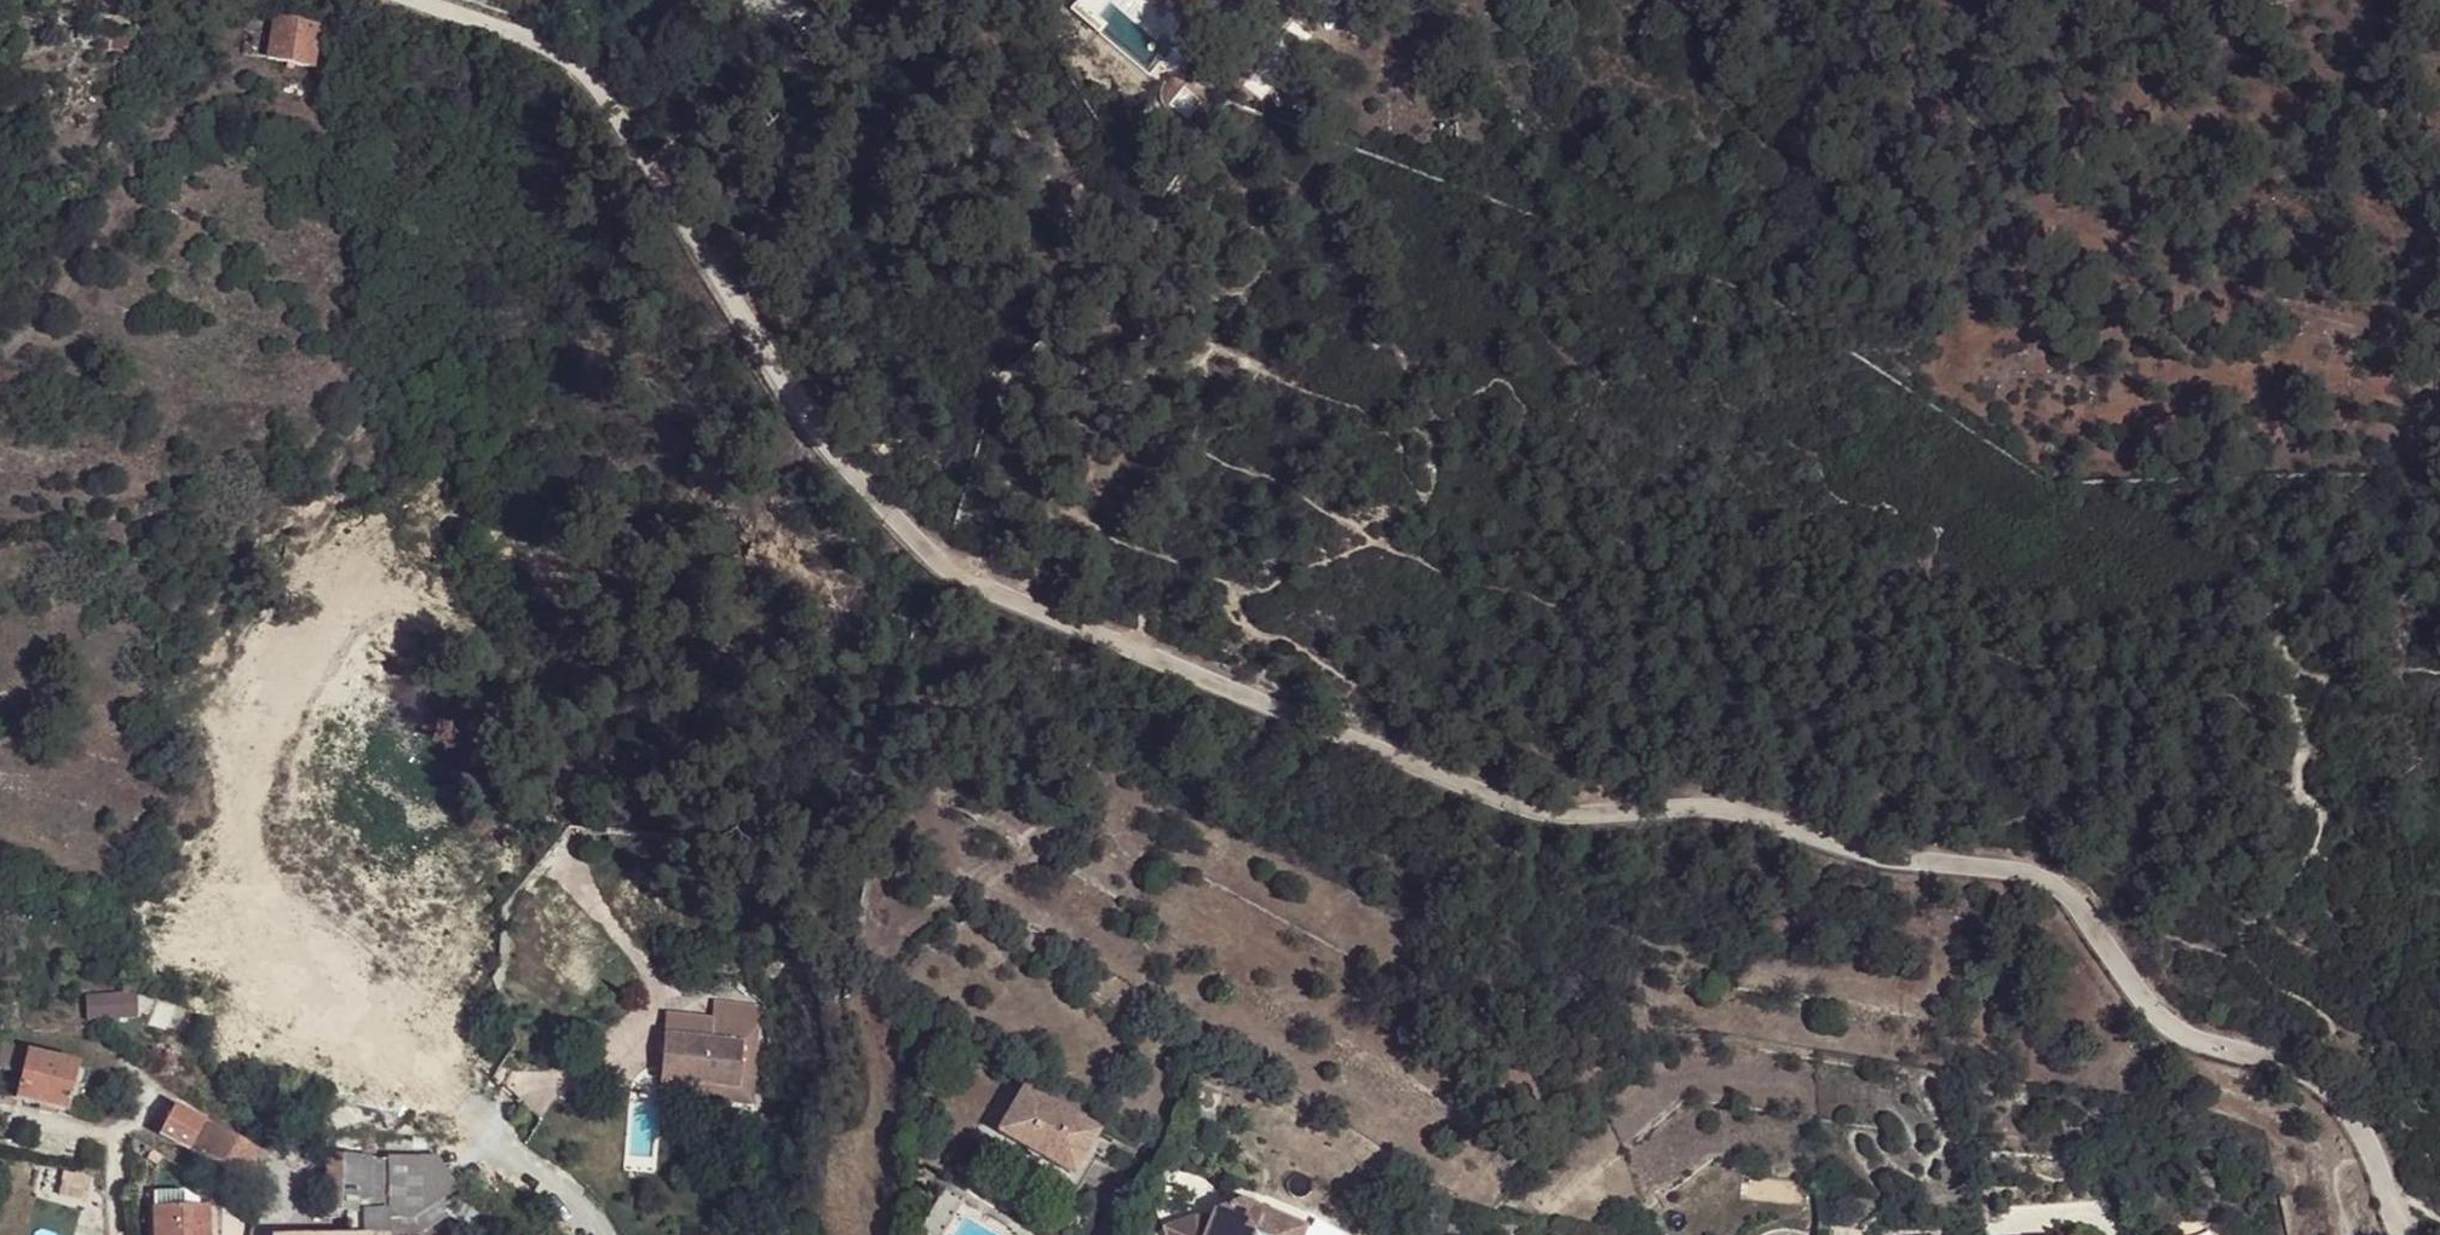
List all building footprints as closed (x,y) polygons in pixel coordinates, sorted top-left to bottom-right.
[(322,22),(277,16),(271,59),(316,65),(322,22)] [(30,997),(33,1025),(155,1014),(154,987),(30,997)] [(661,1101),(752,1108),(759,1005),(714,1002),(713,1019),(667,1017),(661,1101)] [(13,1098),(25,1051),(0,1045),(0,1096),(13,1098)] [(67,1111),(69,1106),(78,1063),(25,1051),(13,1098),(67,1111)] [(1123,1147),(1028,1090),(1002,1134),(1086,1184),(1100,1161),(1110,1167),(1123,1147)] [(168,1137),(195,1151),(208,1125),(181,1110),(168,1137)] [(255,1184),(268,1158),(208,1125),(195,1151),(254,1184),(255,1184)] [(326,1212),(356,1214),(357,1217),(361,1217),(389,1217),(413,1217),(437,1202),(457,1189),(437,1158),(385,1157),(326,1158),(326,1212)] [(926,1234),(954,1234),(971,1207),(950,1194),(926,1234)] [(437,1202),(413,1217),(421,1229),(445,1213),(437,1202)] [(154,1234),(209,1234),(209,1203),(154,1204),(154,1234)] [(1312,1232),(1246,1205),(1217,1216),(1212,1225),(1203,1220),(1169,1233),(1170,1234),(1317,1234),(1312,1232)] [(389,1217),(361,1217),(361,1234),(390,1234),(389,1217)]
